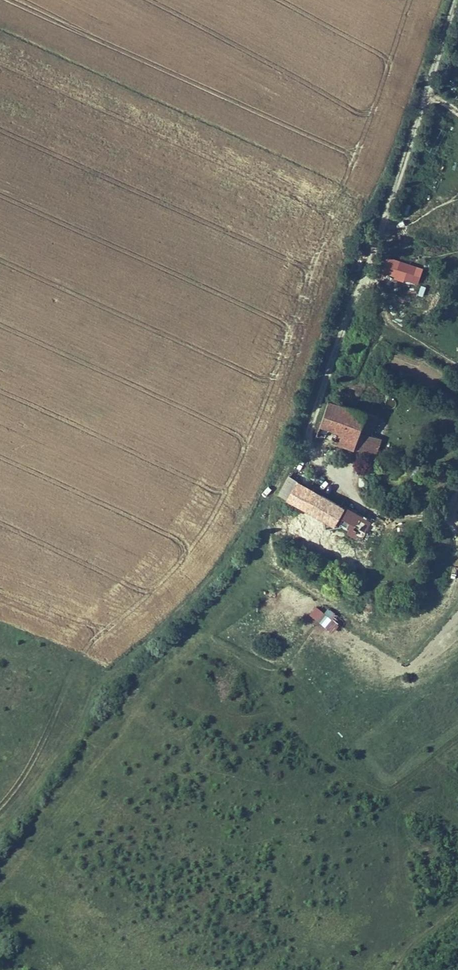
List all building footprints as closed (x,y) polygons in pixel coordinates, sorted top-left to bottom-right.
[(325,404),(314,438),(360,454),(370,429),(373,421),(325,404)] [(398,415),(384,410),(379,422),(393,428),(398,415)] [(370,429),(360,454),(370,458),(380,433),(370,429)] [(287,502),(329,525),(338,509),(295,487),(287,502)] [(329,525),(327,527),(356,541),(370,517),(341,504),(338,509),(329,525)] [(318,620),(333,632),(340,623),(325,611),(318,620)]
